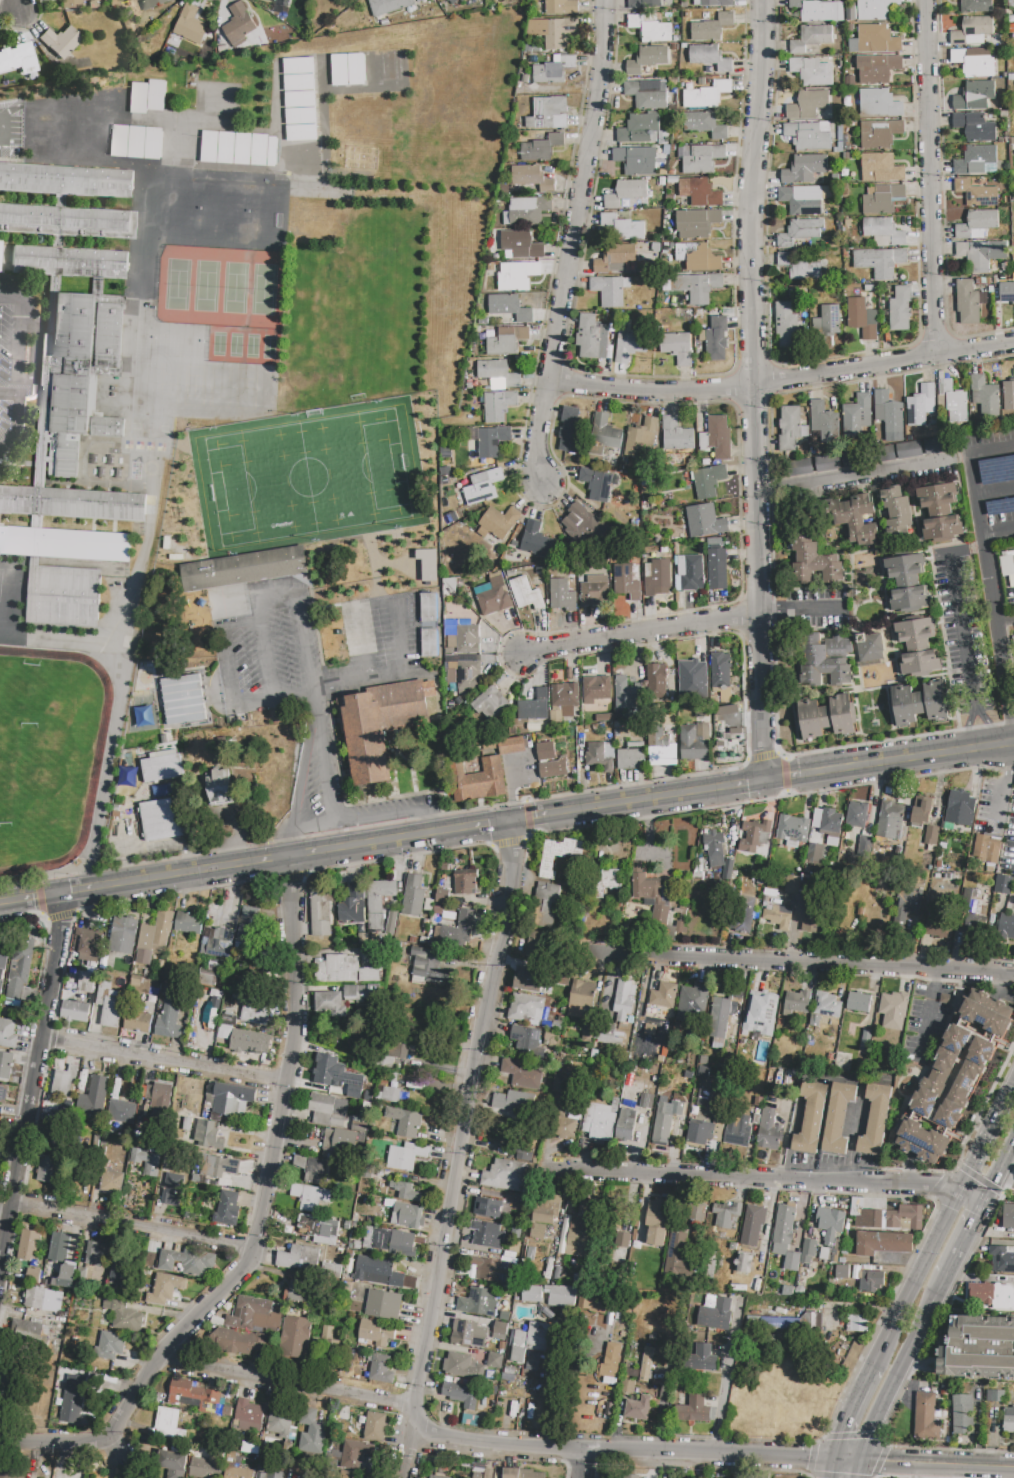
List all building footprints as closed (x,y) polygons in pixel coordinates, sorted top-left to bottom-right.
[(61,8),(60,0),(80,0),(80,7),(61,8)] [(140,1),(142,0),(175,0),(144,11),(140,1)] [(241,0),(258,29),(245,36),(246,38),(245,39),(247,41),(234,49),(222,28),(232,21),(231,19),(234,17),(229,8),(241,0)] [(274,0),(272,10),(286,13),(288,0),(273,0),(274,0)] [(374,17),(369,0),(428,0),(374,17)] [(568,0),(578,0),(578,14),(563,15),(563,14),(545,15),(545,0),(568,0)] [(628,9),(628,0),(661,0),(661,8),(628,9)] [(789,8),(789,0),(805,0),(805,2),(820,2),(820,3),(832,3),(844,2),(844,22),(801,22),(801,13),(803,13),(803,8),(789,8)] [(859,22),(858,0),(901,0),(901,6),(887,6),(887,8),(890,8),(890,21),(859,22)] [(961,13),(961,0),(993,0),(993,13),(961,13)] [(186,2),(199,8),(195,18),(209,25),(201,45),(173,33),(186,2)] [(856,3),(856,22),(845,22),(845,4),(856,3)] [(691,23),(704,23),(704,21),(718,21),(718,12),(733,12),(734,28),(722,28),(722,42),(691,42),(691,23)] [(629,15),(644,15),(644,22),(659,21),(659,23),(671,23),(672,42),(642,43),(642,27),(629,27),(629,15)] [(950,31),(962,31),(962,26),(964,17),(993,17),(993,35),(984,35),(984,44),(966,44),(966,45),(950,46),(950,31)] [(529,20),(564,19),(579,18),(579,32),(568,33),(569,50),(545,50),(545,37),(529,37),(529,20)] [(37,38),(47,28),(55,35),(58,31),(60,33),(68,24),(82,38),(60,60),(37,38)] [(859,25),(888,25),(888,29),(891,29),(891,37),(902,37),(902,53),(849,53),(849,39),(859,39),(859,25)] [(790,55),(790,40),(801,40),(801,26),(832,26),(832,45),(806,45),(806,54),(790,55)] [(23,66),(0,72),(0,49),(8,47),(8,49),(14,48),(13,45),(29,41),(33,56),(21,59),(23,66)] [(690,45),(712,45),(712,44),(718,44),(718,51),(721,51),(721,59),(732,59),(732,73),(717,73),(717,71),(704,71),(703,63),(690,64),(690,45)] [(640,46),(647,46),(668,46),(668,47),(671,47),(671,65),(641,66),(641,75),(627,75),(627,61),(637,61),(637,53),(640,53),(640,46)] [(950,50),(966,49),(966,57),(991,56),(991,58),(994,58),(994,78),(965,78),(965,74),(963,74),(963,65),(965,65),(965,63),(951,63),(950,50)] [(332,55),(363,54),(364,85),(333,86),(332,55)] [(533,83),(533,65),(545,65),(545,63),(560,63),(560,55),(577,55),(577,68),(563,68),(563,83),(533,83)] [(860,85),(859,67),(858,68),(858,57),(871,57),(871,56),(903,55),(903,71),(890,71),(890,84),(860,85)] [(283,59),(314,58),(318,141),(287,142),(283,59)] [(832,86),(803,86),(803,80),(801,81),(801,79),(800,79),(800,72),(790,73),(790,62),(794,62),(794,58),(803,58),(803,59),(819,58),(819,64),(832,64),(832,86)] [(133,83),(150,84),(150,80),(166,81),(164,112),(147,111),(147,115),(131,114),(133,83)] [(683,90),(701,90),(701,88),(713,88),(713,80),(732,80),(732,93),(720,93),(720,97),(719,97),(720,108),(684,108),(683,90)] [(953,111),(953,96),(963,95),(963,88),(966,88),(966,81),(995,81),(995,99),(988,99),(988,110),(953,111)] [(636,110),(636,95),(624,95),(624,82),(655,82),(655,90),(667,91),(667,109),(645,109),(645,110),(636,110)] [(860,89),(889,89),(889,94),(892,94),(892,102),(903,102),(903,117),(860,118),(860,89)] [(799,91),(829,91),(829,109),(816,109),(816,119),(786,120),(786,105),(799,105),(798,100),(799,91)] [(534,98),(567,98),(567,129),(526,129),(526,117),(534,117),(534,98)] [(684,113),(707,112),(716,112),(716,126),(728,126),(728,139),(711,140),(711,132),(684,132),(684,113)] [(953,114),(985,113),(985,123),(996,123),(996,142),(967,142),(965,133),(964,128),(953,128),(953,114)] [(630,115),(659,115),(659,132),(651,132),(651,142),(616,142),(617,129),(628,129),(628,120),(630,120),(630,115)] [(860,121),(904,120),(904,134),(892,134),(893,145),(891,145),(891,149),(861,150),(860,121)] [(784,124),(819,123),(819,122),(831,122),(832,150),(796,151),(796,145),(793,145),(793,140),(784,141),(784,124)] [(114,126),(162,129),(160,161),(112,157),(114,126)] [(203,131),(269,136),(269,137),(277,137),(275,167),(201,161),(203,131)] [(522,161),(522,143),(533,143),(533,141),(548,141),(548,133),(565,133),(565,146),(551,147),(551,161),(522,161)] [(692,146),(725,146),(725,159),(712,159),(712,162),(714,162),(714,173),(682,174),(682,156),(692,156),(692,146)] [(953,159),(964,159),(964,151),(967,151),(967,146),(995,146),(995,164),(985,164),(985,175),(953,175),(953,159)] [(612,148),(658,147),(658,158),(656,158),(656,175),(625,176),(625,164),(626,164),(626,161),(613,162),(612,148)] [(861,153),(894,153),(894,167),(904,166),(905,182),(862,183),(861,153)] [(780,169),(792,169),(791,162),(794,162),(794,155),(827,155),(827,159),(828,159),(828,174),(813,174),(813,184),(780,184),(780,169)] [(131,199),(0,190),(0,162),(133,171),(131,199)] [(512,166),(535,166),(535,165),(544,165),(544,179),(555,179),(555,193),(513,194),(513,188),(512,188),(512,166)] [(998,205),(978,206),(967,207),(966,192),(955,192),(954,179),(970,178),(970,187),(984,187),(984,188),(997,187),(998,205)] [(678,179),(708,179),(708,184),(711,184),(711,191),(723,191),(723,207),(691,207),(691,197),(678,197),(678,179)] [(647,181),(648,198),(634,198),(634,199),(620,199),(621,209),(604,209),(604,195),(616,195),(616,189),(618,180),(625,180),(625,181),(647,181)] [(863,214),(863,195),(869,195),(869,187),(875,187),(875,186),(906,185),(906,202),(894,202),(894,213),(863,214)] [(822,216),(790,217),(789,201),(779,202),(778,188),(794,187),(794,196),(808,196),(808,197),(821,196),(822,216)] [(511,199),(551,198),(552,211),(541,212),(541,227),(511,227),(511,225),(503,225),(503,211),(509,211),(509,206),(511,206),(511,199)] [(136,239),(0,231),(0,203),(137,212),(136,239)] [(969,210),(996,210),(997,229),(984,229),(984,239),(955,239),(955,224),(968,224),(967,217),(969,210)] [(676,211),(722,211),(722,224),(710,224),(710,239),(679,239),(679,232),(676,232),(676,211)] [(616,220),(616,212),(600,213),(601,239),(643,238),(643,220),(616,220)] [(864,218),(892,218),(892,219),(893,219),(893,224),(895,224),(895,232),(906,231),(907,245),(891,246),(891,236),(877,237),(877,236),(872,236),(872,237),(864,237),(864,218)] [(824,219),(824,229),(820,229),(820,239),(793,240),(793,249),(777,249),(777,234),(788,234),(788,226),(790,226),(790,219),(799,219),(799,220),(824,219)] [(544,258),(505,258),(505,251),(502,251),(502,231),(532,230),(533,244),(544,243),(544,258)] [(679,244),(701,244),(701,243),(708,243),(708,246),(710,246),(710,253),(709,253),(710,257),(709,257),(709,260),(706,260),(706,261),(693,261),(679,261),(679,244)] [(955,243),(970,243),(970,244),(989,243),(989,273),(968,273),(968,258),(955,258),(955,243)] [(12,244),(129,252),(127,280),(10,272),(12,244)] [(593,274),(593,259),(604,259),(604,252),(607,252),(607,245),(634,244),(634,264),(609,265),(609,273),(593,274)] [(853,250),(875,250),(875,251),(892,251),(892,249),(907,249),(907,263),(895,263),(895,268),(893,268),(893,281),(874,281),(874,268),(853,268),(853,250)] [(822,280),(789,281),(789,268),(778,269),(777,253),(793,253),(793,260),(804,259),(804,261),(809,261),(821,261),(822,280)] [(706,260),(709,260),(709,257),(710,257),(724,256),(724,270),(707,271),(706,261),(706,260)] [(501,263),(541,262),(541,275),(528,275),(528,278),(530,278),(530,291),(499,291),(498,273),(501,273),(501,263)] [(724,274),(725,288),(712,289),(712,293),(710,293),(710,305),(690,306),(689,291),(669,292),(669,277),(708,275),(708,274),(724,274)] [(589,277),(603,277),(603,278),(632,278),(632,288),(623,288),(623,308),(601,308),(601,291),(589,291),(589,277)] [(957,279),(973,279),(973,292),(980,292),(980,293),(987,292),(988,304),(979,304),(980,323),(961,324),(960,313),(958,313),(957,279)] [(1000,283),(1013,283),(1013,304),(1012,305),(1012,302),(1000,302),(1000,283)] [(895,286),(910,286),(910,302),(908,302),(908,309),(910,309),(911,318),(909,318),(909,331),(890,331),(890,299),(895,299),(895,286)] [(47,292),(98,296),(98,303),(125,305),(120,377),(97,375),(95,412),(104,413),(104,417),(126,419),(124,439),(81,435),(78,480),(34,476),(41,385),(38,385),(42,333),(44,333),(47,292)] [(489,295),(520,295),(520,309),(533,308),(533,323),(499,324),(499,317),(489,317),(489,295)] [(848,298),(866,298),(866,310),(877,310),(877,325),(876,325),(877,340),(862,341),(861,328),(860,328),(860,329),(855,329),(855,327),(849,328),(848,298)] [(775,302),(792,302),(792,315),(799,315),(799,334),(795,334),(795,348),(779,348),(779,335),(775,335),(775,302)] [(840,305),(840,334),(834,334),(834,337),(813,338),(812,318),(822,318),(821,305),(840,305)] [(579,313),(597,314),(597,325),(600,325),(609,325),(607,360),(576,358),(579,313)] [(711,317),(727,317),(727,332),(725,332),(725,337),(727,337),(727,360),(705,360),(705,329),(711,329),(711,317)] [(487,356),(487,338),(492,338),(492,332),(498,332),(498,328),(530,327),(530,343),(516,343),(516,355),(487,356)] [(615,362),(619,331),(650,335),(648,353),(636,352),(635,355),(631,354),(629,364),(615,362)] [(690,333),(691,367),(677,367),(677,355),(670,356),(669,353),(660,353),(660,334),(690,333)] [(477,361),(500,361),(500,359),(507,359),(508,365),(509,368),(509,371),(507,374),(522,373),(522,388),(506,388),(506,389),(491,390),(491,379),(478,379),(477,361)] [(971,374),(985,374),(985,386),(999,385),(999,418),(981,418),(981,405),(969,405),(969,390),(971,390),(971,374)] [(1010,379),(1013,378),(1013,410),(1003,410),(1002,381),(1010,381),(1010,379)] [(967,392),(968,423),(949,423),(948,410),(939,411),(939,379),(952,379),(952,392),(955,392),(955,391),(963,391),(964,392),(967,392)] [(914,395),(921,394),(921,383),(935,383),(935,398),(926,399),(926,413),(925,413),(925,426),(907,426),(907,397),(914,397),(914,395)] [(875,390),(889,390),(889,401),(903,401),(903,432),(885,432),(885,421),(875,421),(875,390)] [(484,393),(503,392),(518,391),(519,406),(507,406),(507,413),(504,414),(504,423),(485,424),(484,393)] [(871,392),(871,426),(862,426),(863,436),(843,437),(843,405),(857,405),(856,393),(871,392)] [(810,400),(824,400),(824,412),(834,411),(834,413),(839,413),(840,420),(839,420),(839,431),(811,432),(810,400)] [(564,406),(579,409),(577,422),(587,424),(582,455),(559,450),(561,438),(558,437),(560,428),(563,428),(564,423),(561,422),(564,406)] [(781,407),(800,406),(801,438),(796,438),(796,451),(779,452),(779,436),(782,436),(782,429),(780,429),(780,419),(781,419),(781,407)] [(596,412),(610,414),(608,425),(612,425),(612,428),(622,430),(621,434),(626,435),(621,461),(588,454),(596,412)] [(663,416),(677,416),(678,428),(681,428),(682,430),(694,429),(694,450),(665,450),(664,429),(663,429),(663,416)] [(708,416),(727,416),(728,428),(730,428),(731,461),(715,461),(714,448),(709,448),(708,416)] [(659,419),(652,462),(624,457),(629,427),(636,428),(636,425),(643,427),(645,417),(659,419)] [(478,429),(497,429),(497,428),(511,427),(512,442),(498,442),(498,459),(479,459),(478,429)] [(699,434),(708,433),(709,450),(700,451),(699,434)] [(896,445),(921,441),(923,456),(899,460),(896,445)] [(815,458),(851,452),(854,467),(817,473),(815,458)] [(811,459),(814,473),(787,477),(785,462),(811,459)] [(724,465),(727,479),(717,481),(718,488),(715,488),(717,497),(698,501),(692,472),(712,468),(712,467),(724,465)] [(580,467),(595,470),(614,474),(611,494),(612,494),(609,505),(589,501),(591,491),(587,490),(588,483),(578,481),(580,467)] [(468,507),(463,489),(473,485),(470,477),(487,471),(487,472),(501,468),(505,479),(491,484),(492,487),(494,486),(498,497),(468,507)] [(916,489),(955,483),(958,502),(950,504),(952,515),(960,514),(964,538),(924,545),(922,528),(923,528),(922,521),(930,519),(928,508),(919,509),(916,489)] [(143,523),(0,513),(0,485),(145,495),(143,523)] [(909,496),(915,525),(888,530),(886,520),(890,519),(888,508),(885,509),(884,503),(882,503),(880,491),(893,489),(892,487),(902,485),(904,497),(909,496)] [(868,491),(868,493),(871,493),(875,519),(864,520),(865,525),(876,523),(880,546),(867,548),(866,545),(859,546),(858,543),(850,545),(849,539),(851,539),(848,523),(834,526),(829,501),(840,499),(840,503),(852,501),(851,497),(857,496),(857,493),(868,491)] [(562,522),(570,513),(567,511),(577,500),(608,531),(594,545),(586,537),(579,545),(564,531),(567,528),(562,522)] [(685,508),(714,503),(716,519),(727,518),(729,533),(683,540),(681,529),(688,528),(685,508)] [(478,525),(491,506),(504,516),(510,507),(522,515),(503,542),(478,525)] [(659,514),(665,514),(667,527),(661,528),(659,514)] [(667,515),(673,515),(675,527),(669,528),(667,515)] [(528,518),(542,522),(539,532),(555,537),(552,549),(554,549),(552,558),(520,550),(528,518)] [(129,562),(0,553),(0,526),(131,535),(129,562)] [(792,533),(814,533),(814,542),(819,542),(819,556),(831,555),(831,554),(840,554),(840,561),(844,561),(844,569),(846,569),(847,581),(835,581),(835,583),(823,584),(823,572),(814,572),(814,584),(793,584),(793,564),(797,564),(797,551),(793,551),(793,544),(792,544),(792,533)] [(306,573),(183,594),(179,566),(301,545),(306,573)] [(435,549),(415,550),(415,559),(421,559),(421,581),(436,581),(435,549)] [(707,549),(726,549),(727,590),(708,590),(707,549)] [(923,553),(926,572),(918,574),(919,584),(923,584),(924,586),(930,585),(933,607),(923,609),(923,611),(893,616),(890,599),(892,599),(890,591),(898,590),(896,578),(888,579),(887,572),(886,572),(884,560),(923,553)] [(1013,555),(1013,561),(1013,574),(1002,577),(999,557),(1013,555)] [(675,556),(703,556),(703,574),(704,574),(704,589),(698,589),(698,591),(675,591),(675,575),(678,575),(678,565),(675,565),(675,556)] [(26,623),(31,557),(39,558),(39,566),(102,571),(97,629),(26,623)] [(652,560),(670,559),(670,589),(655,589),(655,597),(645,597),(645,564),(652,564),(652,560)] [(614,564),(633,564),(633,582),(641,581),(642,601),(630,601),(630,594),(615,594),(614,564)] [(509,581),(526,575),(532,591),(539,589),(546,608),(537,611),(538,612),(531,615),(527,605),(519,608),(509,581)] [(608,575),(609,605),(591,606),(581,607),(581,583),(588,583),(587,575),(608,575)] [(551,609),(550,579),(568,579),(569,592),(576,592),(576,613),(564,613),(564,609),(551,609)] [(476,596),(501,587),(504,593),(507,592),(512,607),(499,612),(499,611),(484,617),(476,596)] [(421,593),(436,593),(437,622),(421,622),(421,593)] [(894,624),(935,618),(937,630),(934,631),(935,638),(928,639),(930,650),(937,649),(941,669),(933,671),(934,674),(931,674),(931,675),(912,678),(911,675),(902,676),(900,663),(902,663),(901,656),(908,655),(906,642),(898,643),(897,636),(896,636),(894,624)] [(457,626),(479,625),(479,638),(479,644),(480,644),(480,653),(458,653),(457,626)] [(422,629),(437,629),(437,637),(437,657),(422,657),(422,629)] [(853,683),(843,683),(843,686),(801,687),(800,666),(806,666),(805,636),(813,635),(813,633),(821,633),(821,634),(826,633),(826,639),(833,639),(833,636),(841,635),(841,637),(846,637),(846,644),(852,644),(852,653),(847,653),(847,664),(851,664),(851,672),(852,672),(853,683)] [(860,663),(855,636),(865,634),(865,636),(882,633),(884,650),(882,651),(884,659),(860,663)] [(712,692),(711,653),(724,652),(724,654),(731,654),(732,668),(730,668),(731,697),(720,698),(720,692),(712,692)] [(458,655),(481,655),(481,690),(467,690),(467,696),(458,696),(458,655)] [(648,664),(660,664),(660,665),(666,665),(666,698),(648,698),(648,664)] [(706,667),(707,687),(686,687),(686,668),(692,668),(692,667),(706,667)] [(200,674),(207,721),(168,727),(161,680),(200,674)] [(615,676),(627,675),(628,688),(635,688),(635,708),(617,709),(615,676)] [(583,677),(601,677),(601,676),(611,676),(612,700),(594,700),(594,705),(584,705),(583,677)] [(891,687),(904,685),(904,687),(911,686),(912,694),(924,692),(923,684),(931,683),(930,681),(944,679),(950,720),(928,723),(926,713),(916,715),(917,722),(909,723),(910,726),(897,727),(891,687)] [(552,685),(564,684),(579,683),(580,706),(553,707),(552,685)] [(394,784),(383,729),(427,721),(420,685),(332,703),(350,793),(394,784)] [(492,685),(511,705),(489,726),(470,705),(492,685)] [(798,703),(817,700),(818,708),(831,706),(829,698),(850,695),(851,703),(854,702),(857,723),(856,723),(857,733),(836,736),(834,727),(822,729),(823,736),(816,737),(816,742),(804,744),(802,732),(800,732),(797,715),(799,715),(798,703)] [(517,701),(548,701),(548,720),(521,720),(521,716),(518,716),(517,701)] [(680,726),(697,725),(697,723),(709,723),(710,760),(681,760),(680,726)] [(677,764),(650,766),(648,731),(663,730),(663,738),(669,737),(669,744),(676,744),(677,764)] [(523,737),(525,751),(501,755),(499,741),(523,737)] [(540,778),(536,743),(553,742),(555,760),(559,759),(559,758),(560,758),(560,756),(565,756),(567,775),(540,778)] [(618,750),(628,749),(627,743),(645,742),(646,769),(618,770),(618,750)] [(588,743),(610,743),(610,744),(615,744),(615,758),(613,758),(613,765),(614,765),(614,773),(604,773),(604,765),(585,765),(585,752),(588,752),(588,743)] [(145,783),(141,760),(150,758),(150,753),(176,749),(177,754),(180,753),(184,777),(145,783)] [(455,802),(448,763),(463,761),(465,776),(484,773),(482,758),(500,755),(506,794),(455,802)] [(229,765),(235,802),(212,806),(206,773),(213,772),(212,768),(229,765)] [(950,790),(958,791),(959,789),(965,790),(965,792),(971,793),(970,798),(977,799),(972,827),(944,822),(950,790)] [(139,803),(180,796),(187,835),(146,842),(139,803)] [(882,800),(892,802),(892,804),(905,806),(902,826),(908,827),(906,843),(876,839),(882,800)] [(933,802),(929,825),(911,822),(914,806),(921,807),(922,800),(933,802)] [(845,824),(849,805),(850,805),(851,802),(861,803),(869,804),(865,828),(845,824)] [(814,809),(823,810),(824,807),(836,810),(835,813),(844,814),(839,837),(819,833),(819,829),(811,827),(814,809)] [(780,814),(791,816),(791,817),(801,819),(802,818),(811,820),(807,844),(776,839),(780,814)] [(763,820),(771,821),(769,833),(761,832),(759,847),(745,845),(747,831),(742,830),(743,821),(753,823),(753,820),(759,821),(758,824),(763,824),(763,820)] [(940,828),(936,852),(927,851),(928,844),(924,844),(927,825),(940,828)] [(703,835),(710,834),(710,830),(717,830),(717,834),(723,833),(725,844),(722,845),(725,866),(707,868),(706,858),(709,858),(708,850),(705,851),(703,835)] [(977,834),(1001,838),(997,865),(985,863),(986,859),(973,857),(977,834)] [(857,859),(869,860),(870,837),(859,836),(857,859)] [(539,877),(546,840),(564,843),(564,839),(586,843),(583,859),(566,856),(566,858),(555,856),(552,871),(557,872),(555,880),(539,877)] [(806,863),(822,864),(823,844),(808,843),(806,863)] [(455,871),(478,869),(478,878),(476,878),(477,893),(456,895),(455,871)] [(622,870),(622,888),(604,888),(604,898),(595,898),(595,890),(594,890),(594,878),(602,878),(602,870),(622,870)] [(401,913),(408,873),(423,876),(421,889),(425,889),(421,917),(401,913)] [(633,873),(646,873),(646,879),(661,879),(661,904),(654,904),(654,905),(644,905),(644,899),(634,899),(633,873)] [(787,875),(801,877),(798,894),(784,892),(787,875)] [(998,875),(1013,877),(1011,895),(995,893),(998,875)] [(398,880),(398,897),(384,897),(385,934),(369,934),(368,881),(398,880)] [(538,882),(562,887),(558,904),(552,903),(551,912),(557,913),(554,929),(530,925),(538,882)] [(338,903),(344,903),(343,900),(350,899),(349,885),(363,884),(366,920),(340,922),(338,903)] [(922,890),(917,926),(896,923),(900,898),(897,898),(898,886),(922,890)] [(310,889),(330,888),(332,937),(312,938),(310,889)] [(437,888),(451,890),(449,905),(435,903),(437,888)] [(735,894),(756,898),(750,934),(734,931),(734,929),(729,928),(735,894)] [(651,922),(654,905),(663,906),(663,905),(670,907),(666,925),(651,922)] [(764,909),(772,910),(773,905),(792,908),(788,932),(779,931),(780,926),(770,924),(771,921),(762,919),(764,909)] [(805,905),(821,907),(818,931),(802,929),(805,905)] [(259,908),(241,906),(235,949),(253,951),(259,908)] [(680,906),(687,908),(685,921),(680,920),(681,914),(674,913),(675,908),(679,909),(680,906)] [(460,908),(476,911),(473,926),(472,925),(470,943),(466,943),(465,948),(432,943),(435,925),(458,928),(460,908)] [(141,924),(155,926),(158,909),(175,912),(167,956),(152,953),(149,966),(135,963),(137,951),(136,951),(141,924)] [(178,911),(203,916),(200,935),(174,931),(178,911)] [(951,940),(924,935),(929,911),(955,916),(951,940)] [(987,916),(965,913),(963,932),(985,935),(987,916)] [(1001,914),(1013,916),(1013,941),(1007,939),(1007,941),(997,939),(1001,914)] [(115,916),(139,920),(132,956),(108,952),(115,916)] [(211,929),(215,930),(215,927),(236,931),(231,959),(206,955),(208,942),(211,929)] [(524,956),(547,960),(551,934),(529,930),(524,956)] [(97,963),(78,960),(79,954),(78,954),(78,953),(72,952),(75,935),(101,939),(97,963)] [(5,998),(15,936),(35,939),(28,984),(24,984),(21,1001),(5,998)] [(412,946),(436,950),(434,963),(439,963),(438,969),(445,971),(443,982),(436,981),(435,984),(425,982),(425,985),(411,983),(415,956),(411,956),(412,946)] [(380,982),(317,982),(317,978),(315,978),(315,962),(326,961),(326,955),(350,955),(350,949),(368,949),(368,966),(380,966),(380,982)] [(521,966),(537,969),(535,979),(543,980),(541,992),(514,988),(516,975),(518,975),(519,974),(520,974),(521,966)] [(201,970),(220,974),(220,978),(217,977),(215,987),(198,984),(201,970)] [(76,990),(80,971),(95,973),(92,993),(76,990)] [(574,979),(583,980),(583,981),(597,984),(592,1014),(584,1013),(583,1019),(567,1017),(574,979)] [(619,979),(633,982),(632,985),(637,986),(633,1015),(628,1014),(626,1023),(616,1021),(618,1013),(613,1012),(619,979)] [(661,981),(678,984),(673,1010),(648,1005),(652,990),(659,991),(661,981)] [(682,986),(694,988),(695,983),(711,986),(703,1026),(675,1020),(682,986)] [(998,999),(1013,1007),(1013,1017),(1003,1039),(996,1036),(992,1043),(996,1045),(995,1047),(996,1047),(966,1110),(963,1109),(962,1113),(964,1114),(942,1158),(940,1157),(936,1166),(927,1161),(926,1162),(918,1158),(919,1155),(911,1150),(909,1154),(900,1150),(901,1147),(894,1144),(907,1119),(910,1120),(911,1118),(912,1118),(915,1111),(911,1109),(913,1107),(910,1105),(918,1091),(920,1092),(927,1078),(928,1078),(937,1061),(935,1060),(945,1039),(944,1038),(951,1023),(954,1025),(954,1023),(959,1025),(962,1018),(955,1014),(958,1009),(962,1010),(973,988),(980,992),(981,991),(990,995),(989,998),(997,1002),(998,999)] [(787,991),(800,994),(800,991),(803,991),(803,990),(812,991),(807,1014),(793,1011),(792,1017),(782,1015),(787,991)] [(817,991),(830,993),(829,994),(837,996),(836,1001),(843,1002),(840,1019),(813,1014),(817,991)] [(847,1010),(850,992),(857,993),(858,991),(864,992),(864,994),(872,995),(868,1014),(847,1010)] [(344,992),(344,1007),(348,1007),(349,1017),(332,1017),(332,1014),(316,1014),(315,992),(344,992)] [(514,992),(546,998),(544,1010),(536,1009),(535,1018),(525,1016),(524,1022),(508,1019),(509,1009),(511,1009),(514,992)] [(882,994),(891,995),(892,992),(901,994),(901,993),(910,995),(903,1032),(882,1029),(885,1015),(879,1014),(882,994)] [(754,994),(765,996),(765,994),(771,995),(771,993),(779,995),(773,1035),(748,1032),(749,1024),(748,1023),(749,1011),(752,1011),(754,994)] [(105,996),(126,1000),(121,1029),(100,1026),(105,996)] [(154,1033),(158,1014),(162,1015),(165,996),(182,999),(177,1025),(185,1026),(182,1039),(154,1033)] [(712,997),(733,1000),(726,1040),(707,1037),(713,1003),(711,1003),(712,997)] [(62,999),(92,1005),(88,1023),(72,1020),(71,1022),(65,1021),(65,1020),(58,1018),(62,999)] [(240,1021),(244,1003),(273,1010),(269,1027),(240,1021)] [(213,1029),(207,1028),(208,1024),(203,1023),(205,1013),(210,1013),(211,1008),(216,1009),(213,1029)] [(149,1034),(123,1030),(126,1011),(152,1014),(149,1034)] [(15,1049),(0,1047),(0,1017),(16,1020),(13,1035),(17,1036),(15,1049)] [(597,1042),(601,1022),(617,1025),(615,1036),(624,1038),(623,1046),(597,1042)] [(645,1034),(646,1024),(657,1025),(656,1035),(645,1034)] [(513,1025),(542,1031),(537,1058),(518,1054),(519,1050),(516,1049),(518,1041),(510,1039),(513,1025)] [(864,1029),(873,1031),(869,1051),(861,1050),(864,1029)] [(232,1034),(256,1039),(253,1055),(229,1050),(232,1034)] [(406,1060),(389,1057),(391,1041),(408,1044),(406,1060)] [(10,1080),(0,1079),(0,1052),(14,1054),(10,1080)] [(318,1052),(331,1054),(331,1056),(340,1057),(338,1063),(347,1064),(346,1072),(366,1076),(361,1099),(346,1096),(347,1090),(313,1083),(315,1075),(313,1074),(314,1069),(316,1069),(317,1063),(316,1063),(318,1052)] [(503,1057),(532,1062),(531,1068),(545,1070),(541,1091),(511,1085),(512,1078),(500,1076),(503,1057)] [(50,1093),(55,1069),(67,1072),(69,1064),(79,1066),(72,1097),(50,1093)] [(555,1073),(571,1075),(568,1095),(552,1092),(555,1073)] [(109,1077),(101,1117),(76,1112),(80,1093),(88,1094),(93,1074),(109,1077)] [(803,1081),(830,1086),(817,1155),(791,1150),(794,1134),(799,1135),(799,1133),(801,1134),(808,1099),(805,1098),(800,1097),(803,1081)] [(155,1082),(173,1085),(168,1122),(149,1119),(155,1082)] [(215,1082),(257,1089),(254,1103),(247,1102),(243,1120),(211,1114),(212,1109),(204,1108),(209,1082),(215,1083),(215,1082)] [(834,1082),(858,1086),(855,1103),(848,1102),(842,1136),(845,1137),(845,1139),(849,1139),(846,1155),(822,1151),(834,1082)] [(5,1104),(0,1103),(0,1083),(8,1084),(5,1104)] [(868,1083),(894,1087),(884,1156),(857,1152),(860,1137),(863,1137),(864,1135),(867,1136),(872,1101),(870,1101),(870,1099),(866,1098),(868,1083)] [(383,1086),(402,1089),(400,1103),(381,1101),(383,1086)] [(494,1093),(492,1109),(537,1115),(540,1095),(507,1090),(507,1094),(494,1093)] [(312,1092),(337,1098),(336,1098),(350,1101),(344,1129),(318,1124),(319,1120),(313,1119),(315,1111),(308,1110),(312,1092)] [(587,1103),(612,1107),(613,1098),(621,1099),(613,1143),(589,1139),(590,1133),(582,1132),(587,1103)] [(110,1099),(138,1103),(134,1126),(107,1121),(110,1099)] [(659,1102),(671,1105),(672,1101),(685,1103),(683,1116),(674,1115),(669,1144),(652,1141),(659,1102)] [(386,1107),(424,1114),(419,1141),(397,1137),(397,1135),(391,1134),(394,1121),(391,1121),(391,1119),(384,1118),(386,1107)] [(763,1107),(776,1109),(774,1124),(782,1125),(781,1129),(785,1130),(783,1142),(780,1141),(778,1150),(757,1147),(763,1107)] [(621,1110),(637,1113),(633,1141),(628,1141),(627,1142),(616,1141),(617,1137),(616,1137),(619,1120),(620,1120),(621,1110)] [(730,1112),(753,1117),(748,1148),(723,1143),(726,1127),(727,1127),(730,1112)] [(198,1118),(220,1123),(217,1137),(226,1139),(223,1153),(198,1148),(199,1142),(194,1141),(198,1118)] [(367,1120),(352,1118),(351,1130),(365,1133),(367,1120)] [(691,1118),(711,1122),(706,1146),(687,1143),(691,1118)] [(323,1149),(363,1152),(365,1132),(324,1129),(323,1149)] [(390,1145),(405,1148),(406,1142),(431,1147),(428,1159),(416,1157),(413,1173),(386,1168),(390,1145)] [(132,1148),(163,1153),(158,1178),(143,1175),(146,1161),(142,1161),(142,1163),(130,1161),(132,1148)] [(36,1180),(41,1156),(48,1157),(48,1155),(59,1158),(57,1168),(59,1169),(56,1180),(55,1180),(54,1184),(36,1180)] [(208,1155),(225,1158),(225,1157),(241,1160),(238,1175),(224,1173),(222,1183),(203,1180),(208,1155)] [(293,1155),(333,1161),(330,1186),(303,1182),(305,1170),(291,1168),(293,1155)] [(496,1158),(528,1164),(523,1194),(480,1186),(483,1170),(490,1171),(492,1164),(495,1164),(496,1158)] [(97,1159),(109,1162),(107,1170),(125,1173),(121,1195),(99,1191),(102,1176),(94,1174),(97,1159)] [(168,1173),(186,1176),(180,1206),(166,1204),(167,1199),(163,1199),(168,1173)] [(391,1180),(413,1184),(409,1202),(385,1198),(387,1187),(389,1188),(391,1180)] [(330,1202),(332,1188),(291,1184),(290,1196),(301,1197),(300,1210),(317,1212),(319,1201),(330,1202)] [(212,1223),(214,1209),(216,1209),(219,1189),(239,1193),(237,1205),(240,1206),(237,1227),(212,1223)] [(532,1221),(537,1193),(562,1197),(559,1218),(554,1217),(553,1224),(532,1221)] [(476,1196),(503,1201),(500,1219),(473,1215),(476,1196)] [(645,1226),(650,1200),(656,1201),(656,1198),(665,1199),(665,1203),(672,1204),(664,1248),(646,1245),(649,1227),(645,1226)] [(564,1254),(588,1258),(597,1202),(579,1199),(577,1214),(571,1212),(564,1254)] [(395,1202),(423,1207),(421,1217),(425,1218),(423,1227),(420,1227),(419,1230),(411,1229),(411,1228),(391,1224),(395,1202)] [(714,1203),(733,1207),(733,1202),(743,1204),(738,1231),(715,1226),(717,1214),(712,1213),(714,1203)] [(748,1204),(767,1208),(764,1226),(761,1225),(757,1248),(740,1245),(748,1204)] [(779,1204),(785,1205),(784,1206),(796,1208),(792,1233),(794,1234),(792,1246),(772,1243),(779,1204)] [(1002,1204),(1013,1204),(1013,1230),(1002,1229),(1002,1204)] [(922,1206),(921,1230),(911,1230),(911,1219),(900,1219),(900,1230),(885,1229),(886,1211),(899,1211),(899,1205),(922,1206)] [(818,1207),(846,1212),(842,1233),(837,1233),(836,1239),(842,1240),(840,1249),(824,1246),(824,1242),(823,1241),(824,1237),(826,1237),(827,1231),(817,1229),(818,1224),(815,1223),(818,1207)] [(871,1210),(884,1211),(883,1228),(860,1227),(861,1210),(871,1211),(871,1210)] [(336,1247),(314,1243),(315,1238),(308,1236),(308,1234),(300,1232),(301,1227),(298,1227),(300,1213),(313,1216),(313,1217),(323,1219),(322,1224),(339,1227),(336,1247)] [(471,1220),(483,1222),(506,1226),(502,1250),(472,1244),(474,1230),(470,1229),(471,1220)] [(532,1223),(546,1225),(544,1241),(530,1239),(532,1223)] [(23,1229),(42,1233),(37,1260),(32,1259),(32,1261),(18,1258),(23,1229)] [(393,1230),(403,1231),(403,1232),(415,1234),(413,1247),(417,1247),(415,1260),(389,1255),(393,1230)] [(664,1276),(688,1278),(693,1233),(669,1231),(664,1276)] [(857,1231),(916,1234),(915,1254),(876,1252),(876,1257),(856,1256),(857,1231)] [(53,1232),(71,1235),(67,1260),(66,1262),(63,1262),(48,1259),(53,1232)] [(617,1232),(631,1234),(628,1249),(614,1247),(617,1232)] [(805,1238),(818,1241),(815,1257),(812,1257),(811,1265),(800,1263),(805,1238)] [(85,1263),(88,1241),(110,1245),(106,1267),(85,1263)] [(320,1249),(316,1273),(276,1266),(278,1251),(291,1254),(293,1244),(320,1249)] [(990,1246),(1013,1248),(1013,1274),(992,1273),(993,1256),(990,1256),(990,1246)] [(162,1249),(185,1253),(186,1248),(216,1253),(212,1279),(183,1273),(184,1266),(182,1266),(183,1262),(175,1261),(173,1272),(158,1269),(162,1249)] [(783,1269),(786,1252),(794,1253),(794,1252),(801,1253),(798,1272),(783,1269)] [(737,1253),(754,1256),(751,1273),(735,1271),(735,1266),(735,1264),(734,1264),(735,1260),(736,1260),(737,1253)] [(358,1255),(380,1258),(381,1256),(395,1258),(393,1271),(404,1273),(402,1287),(366,1281),(366,1283),(353,1281),(358,1255)] [(469,1255),(510,1262),(506,1286),(475,1280),(477,1266),(467,1265),(469,1255)] [(114,1258),(126,1260),(123,1281),(111,1279),(114,1258)] [(53,1286),(54,1277),(60,1278),(63,1262),(66,1262),(67,1260),(78,1262),(73,1290),(53,1286)] [(849,1266),(849,1279),(836,1279),(836,1265),(849,1266)] [(28,1268),(41,1270),(39,1282),(26,1280),(28,1268)] [(858,1271),(885,1272),(884,1293),(866,1293),(866,1291),(860,1291),(860,1296),(853,1296),(854,1282),(857,1282),(858,1271)] [(157,1273),(188,1278),(183,1309),(145,1303),(147,1292),(154,1293),(157,1273)] [(284,1300),(286,1288),(290,1288),(291,1280),(313,1284),(309,1305),(284,1300)] [(1011,1286),(1013,1289),(1013,1295),(1013,1310),(967,1306),(969,1283),(984,1284),(984,1282),(990,1283),(990,1284),(995,1285),(995,1283),(1006,1284),(1006,1286),(1011,1286)] [(548,1305),(552,1283),(578,1288),(574,1310),(548,1305)] [(456,1312),(459,1297),(468,1299),(471,1285),(500,1290),(495,1318),(456,1312)] [(541,1286),(521,1285),(521,1301),(541,1302),(541,1286)] [(784,1285),(794,1287),(792,1297),(782,1295),(784,1285)] [(29,1286),(47,1289),(47,1290),(63,1293),(60,1311),(43,1308),(43,1309),(25,1306),(29,1286)] [(369,1289),(402,1295),(397,1321),(364,1315),(369,1289)] [(578,1308),(581,1291),(608,1296),(605,1313),(578,1308)] [(215,1324),(225,1326),(227,1315),(235,1317),(239,1295),(275,1301),(265,1360),(211,1351),(215,1324)] [(716,1296),(732,1299),(727,1330),(697,1325),(700,1307),(714,1309),(716,1296)] [(142,1333),(109,1328),(112,1309),(103,1308),(105,1298),(129,1302),(128,1308),(139,1310),(139,1312),(145,1313),(142,1333)] [(821,1313),(804,1312),(804,1329),(821,1329),(821,1313)] [(285,1317),(286,1317),(287,1315),(314,1320),(307,1360),(280,1356),(282,1345),(280,1344),(285,1317)] [(868,1315),(868,1333),(853,1333),(853,1331),(847,1331),(847,1315),(868,1315)] [(949,1315),(1013,1316),(1013,1379),(967,1378),(956,1377),(956,1376),(938,1376),(938,1347),(945,1347),(945,1337),(949,1337),(949,1315)] [(798,1318),(746,1316),(745,1328),(798,1330),(798,1318)] [(17,1319),(45,1325),(41,1343),(14,1337),(17,1319)] [(362,1319),(382,1322),(382,1325),(396,1327),(393,1340),(388,1339),(386,1348),(375,1347),(376,1342),(358,1339),(362,1319)] [(454,1319),(478,1323),(477,1327),(488,1328),(485,1349),(450,1343),(454,1319)] [(516,1331),(528,1333),(530,1322),(552,1326),(547,1353),(526,1349),(523,1364),(510,1362),(516,1331)] [(103,1331),(126,1335),(122,1354),(118,1354),(116,1361),(93,1357),(96,1346),(100,1346),(103,1331)] [(716,1371),(683,1369),(683,1357),(694,1357),(695,1348),(697,1348),(697,1343),(711,1344),(711,1356),(717,1356),(716,1371)] [(645,1346),(655,1348),(648,1384),(639,1382),(645,1346)] [(536,1370),(540,1354),(529,1351),(524,1367),(536,1370)] [(448,1352),(472,1356),(471,1360),(479,1361),(478,1363),(485,1364),(482,1381),(442,1374),(444,1358),(447,1359),(448,1352)] [(373,1354),(391,1356),(388,1372),(394,1373),(393,1384),(369,1380),(373,1354)] [(606,1355),(620,1358),(616,1379),(599,1375),(601,1364),(604,1364),(606,1355)] [(69,1374),(88,1378),(79,1427),(60,1423),(69,1374)] [(173,1378),(194,1382),(193,1387),(222,1392),(218,1413),(199,1410),(200,1408),(181,1404),(180,1406),(168,1404),(173,1378)] [(622,1379),(636,1381),(634,1394),(620,1392),(622,1379)] [(443,1381),(479,1387),(475,1411),(462,1409),(463,1402),(449,1399),(450,1397),(441,1396),(443,1381)] [(941,1383),(949,1383),(949,1392),(941,1392),(941,1383)] [(986,1390),(1004,1390),(1004,1402),(986,1402),(986,1390)] [(914,1439),(916,1392),(936,1393),(935,1420),(941,1420),(941,1440),(914,1439)] [(652,1396),(648,1421),(624,1417),(627,1400),(641,1402),(642,1394),(652,1396)] [(710,1422),(675,1420),(675,1405),(689,1406),(689,1394),(704,1394),(704,1406),(710,1406),(710,1422)] [(952,1396),(972,1395),(972,1401),(973,1401),(973,1412),(973,1417),(975,1417),(976,1433),(953,1434),(952,1396)] [(239,1397),(250,1399),(250,1404),(265,1407),(261,1430),(246,1427),(247,1423),(235,1421),(239,1397)] [(1012,1405),(1013,1405),(1013,1433),(1008,1433),(1008,1432),(1003,1431),(1004,1407),(1009,1407),(1009,1408),(1012,1409),(1012,1405)] [(302,1406),(319,1410),(316,1421),(329,1424),(322,1456),(298,1451),(303,1432),(307,1433),(308,1426),(298,1424),(302,1406)] [(155,1435),(185,1439),(186,1431),(177,1429),(179,1409),(158,1407),(155,1435)] [(270,1407),(295,1411),(292,1427),(297,1428),(295,1441),(265,1436),(270,1407)] [(367,1411),(387,1415),(383,1431),(385,1432),(383,1443),(362,1439),(367,1411)] [(344,1440),(368,1444),(362,1477),(328,1471),(332,1450),(342,1452),(344,1440)] [(188,1455),(184,1477),(166,1477),(168,1469),(156,1467),(158,1450),(188,1455)] [(222,1462),(220,1477),(189,1477),(192,1457),(222,1462)] [(252,1469),(224,1466),(223,1477),(251,1477),(252,1469)] [(27,1474),(26,1477),(0,1477),(0,1472),(1,1468),(27,1474)] [(546,1473),(546,1477),(502,1477),(503,1468),(533,1470),(533,1472),(546,1473)] [(285,1472),(284,1477),(255,1477),(256,1472),(268,1474),(268,1470),(285,1472)]
